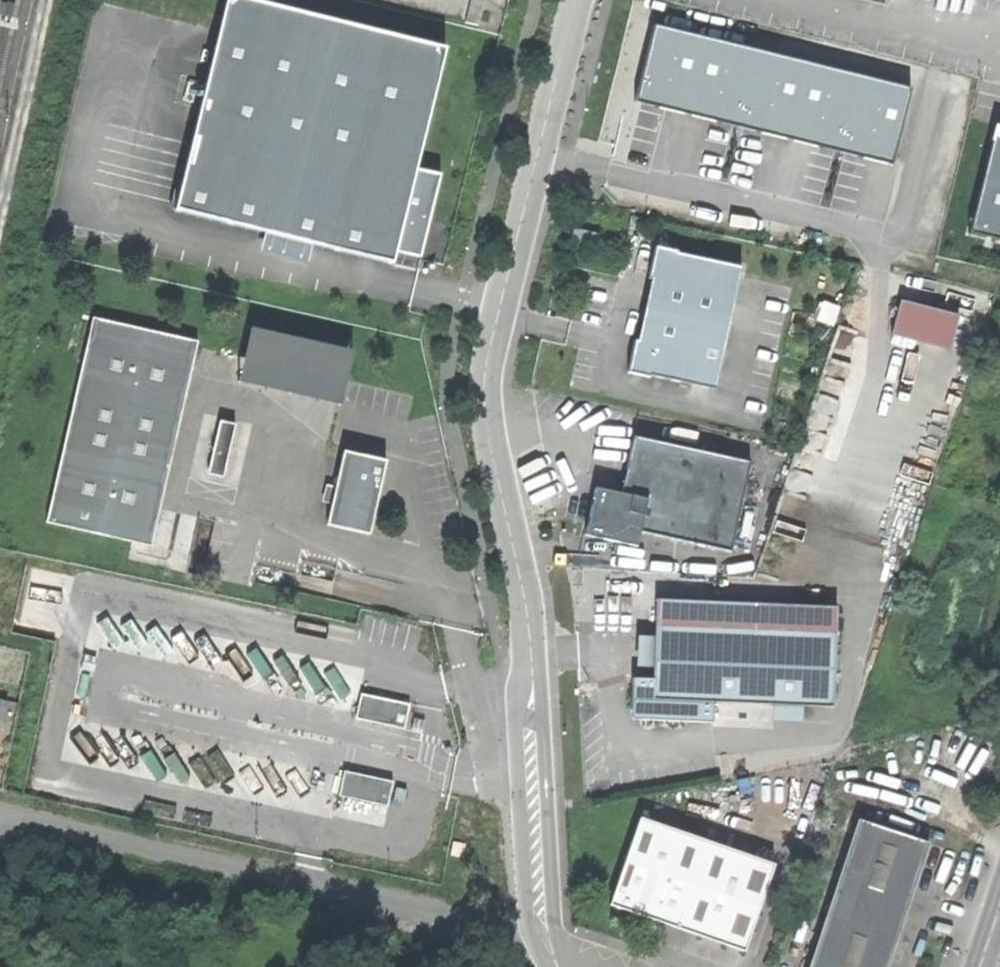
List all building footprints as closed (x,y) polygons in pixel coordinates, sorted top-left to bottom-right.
[(445,48),(253,0),(226,0),(219,29),(173,209),(264,232),(313,244),(392,264),(395,252),(419,258),(429,220),(440,175),(415,168),(445,48)] [(911,89),(654,26),(635,102),(701,118),(892,165),(911,89)] [(995,127),(969,234),(999,241),(999,128),(995,127)] [(308,265),(313,244),(264,232),(260,252),(308,265)] [(650,376),(713,391),(742,268),(677,252),(677,251),(656,246),(648,278),(651,279),(643,313),(637,341),(634,340),(627,373),(649,378),(650,376)] [(418,264),(419,258),(395,252),(392,264),(416,270),(418,264)] [(958,316),(901,301),(893,335),(950,349),(958,316)] [(196,346),(197,341),(92,317),(45,523),(132,542),(150,546),(196,346)] [(238,382),(338,407),(345,379),(351,353),(250,329),(243,357),(238,382)] [(234,425),(220,421),(208,468),(223,471),(234,425)] [(647,499),(640,532),(731,552),(751,462),(634,436),(624,482),(622,494),(647,499)] [(326,525),(369,534),(379,491),(385,460),(343,450),(326,525)] [(221,478),(223,471),(208,468),(207,475),(221,478)] [(637,546),(640,532),(647,499),(622,494),(595,488),(585,535),(637,546)] [(651,698),(713,702),(772,705),(802,706),(833,708),(837,634),(655,624),(654,638),(653,668),(652,680),(651,698)] [(636,667),(653,668),(654,638),(637,637),(636,652),(636,667)] [(712,723),(713,702),(651,698),(652,680),(633,679),(631,718),(712,723)] [(354,721),(404,730),(409,706),(359,695),(354,721)] [(801,723),(802,706),(772,705),(771,722),(801,723)] [(387,807),(393,782),(342,772),(337,798),(387,807)] [(683,931),(744,952),(774,866),(643,821),(639,819),(609,905),(654,921),(683,931)] [(928,843),(857,820),(809,966),(888,966),(928,843)]
